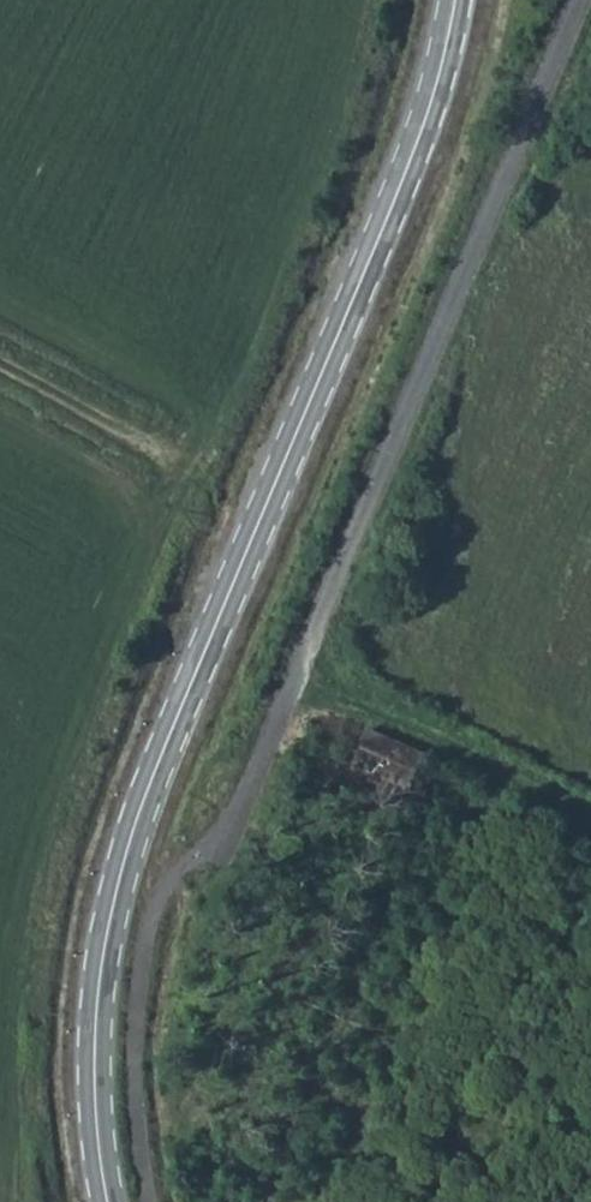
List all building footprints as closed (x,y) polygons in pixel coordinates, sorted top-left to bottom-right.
[(410,789),(424,755),(368,731),(354,765),(410,789)]
